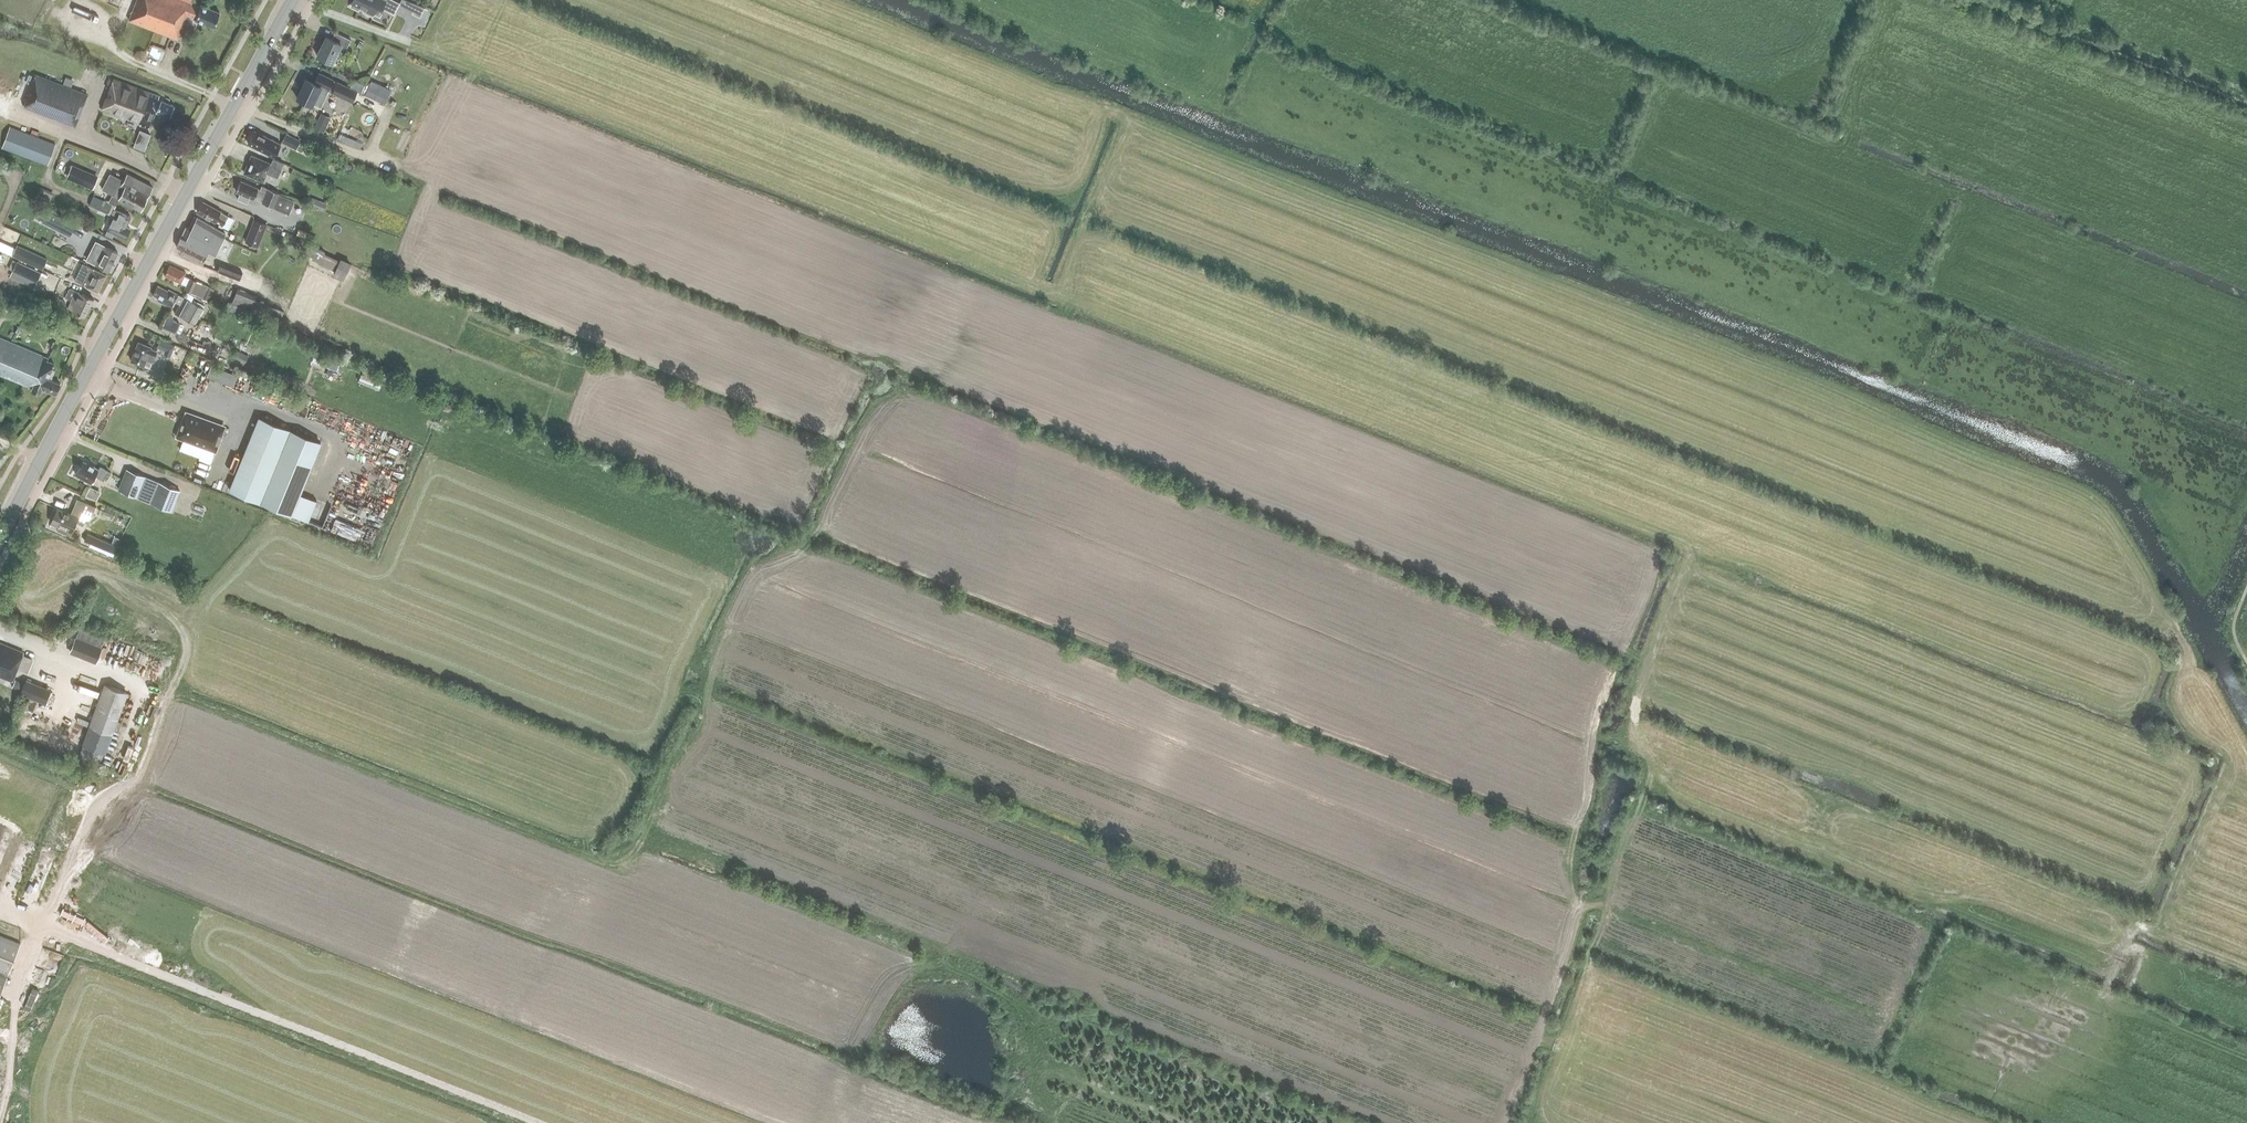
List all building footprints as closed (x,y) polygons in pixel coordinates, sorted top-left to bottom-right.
[(195,18),(194,20),(214,27),(219,12),(200,5),(199,6),(191,3),(192,0),(136,0),(129,21),(177,39),(187,15),(195,18)] [(364,11),(372,15),(376,8),(380,10),(382,7),(394,13),(398,4),(399,3),(393,0),(352,0),(351,3),(352,3),(351,6),(357,10),(359,7),(364,9),(364,11)] [(399,3),(398,4),(413,11),(416,4),(406,0),(400,0),(399,3)] [(334,40),(326,36),(316,55),(332,62),(338,49),(344,52),(351,39),(337,33),(334,40)] [(20,82),(24,72),(0,63),(0,75),(20,82)] [(313,83),(305,79),(296,97),(312,105),(312,103),(320,107),(327,91),(351,102),(357,91),(318,73),(313,83)] [(36,75),(23,107),(75,127),(87,95),(36,75)] [(158,98),(159,96),(113,79),(102,110),(123,119),(124,117),(141,123),(140,125),(148,128),(155,111),(169,117),(174,105),(158,98)] [(327,124),(318,119),(314,128),(324,132),(327,124)] [(9,125),(1,147),(47,165),(55,143),(9,125)] [(270,138),(261,134),(261,135),(254,131),(248,143),(263,151),(274,156),(281,144),(270,138)] [(151,137),(140,132),(133,149),(144,153),(151,137)] [(281,142),(296,149),(300,140),(285,133),(281,142)] [(307,148),(304,153),(311,157),(313,152),(307,148)] [(262,180),(266,172),(277,177),(283,163),(272,158),(270,163),(251,155),(244,173),(262,180)] [(72,165),(71,167),(67,176),(91,187),(96,176),(72,165)] [(146,197),(152,187),(127,173),(123,180),(110,173),(102,189),(110,193),(113,194),(113,195),(119,198),(140,210),(147,198),(146,197)] [(266,192),(258,189),(258,188),(240,181),(236,191),(240,193),(237,199),(247,203),(250,197),(253,199),(255,195),(263,199),(262,202),(274,207),(273,208),(288,214),(294,200),(279,194),(280,193),(268,188),(266,192)] [(41,189),(39,197),(52,200),(54,192),(41,189)] [(111,213),(113,209),(115,204),(92,195),(88,205),(107,213),(107,212),(111,213)] [(312,198),(309,205),(323,211),(326,203),(312,198)] [(202,202),(197,211),(215,221),(223,225),(222,226),(228,229),(234,219),(228,216),(220,211),(202,202)] [(119,212),(113,209),(111,213),(108,222),(110,223),(105,234),(112,237),(113,234),(116,235),(117,234),(125,238),(130,228),(126,226),(130,216),(119,211),(119,212)] [(48,211),(42,223),(57,231),(69,237),(75,225),(63,219),(48,211)] [(202,264),(209,250),(216,253),(225,232),(196,216),(190,228),(185,226),(176,246),(183,249),(181,253),(202,264)] [(258,247),(266,224),(253,219),(244,242),(258,247)] [(86,259),(91,262),(97,264),(97,265),(108,270),(117,252),(106,246),(95,241),(86,259)] [(343,279),(351,263),(340,258),(340,259),(325,252),(325,251),(318,248),(308,243),(303,253),(313,258),(312,261),(318,263),(334,271),(332,274),(343,279)] [(16,245),(12,255),(42,269),(47,258),(16,245)] [(48,260),(45,269),(57,273),(60,265),(48,260)] [(17,261),(12,271),(35,282),(40,272),(17,261)] [(75,280),(97,291),(106,274),(85,264),(83,263),(75,280)] [(242,272),(219,263),(216,271),(239,280),(242,272)] [(164,276),(181,283),(185,272),(169,265),(164,276)] [(189,278),(184,289),(204,298),(209,287),(189,278)] [(195,323),(203,308),(191,302),(183,297),(178,295),(178,294),(168,289),(168,291),(157,285),(152,295),(158,298),(157,300),(172,308),(175,301),(179,304),(174,313),(191,321),(195,323)] [(208,301),(211,293),(213,289),(210,287),(207,291),(203,299),(208,301)] [(71,300),(67,308),(73,311),(84,316),(93,298),(82,293),(71,288),(69,288),(65,298),(71,300)] [(257,296),(237,288),(231,305),(250,312),(257,296)] [(161,327),(175,333),(179,323),(173,320),(173,316),(167,314),(161,327)] [(18,324),(15,331),(25,336),(28,328),(18,324)] [(42,388),(55,394),(60,383),(48,378),(54,363),(47,360),(48,358),(0,337),(0,374),(32,388),(31,390),(40,393),(42,388)] [(165,351),(168,342),(160,339),(156,347),(165,351)] [(138,341),(131,360),(143,365),(144,365),(149,367),(157,349),(151,347),(151,346),(138,341)] [(236,350),(233,357),(245,363),(248,356),(236,350)] [(316,356),(314,362),(339,368),(341,363),(316,356)] [(207,376),(233,386),(237,376),(211,366),(207,376)] [(361,373),(358,381),(378,389),(381,381),(361,373)] [(178,430),(176,436),(183,439),(179,449),(199,456),(199,459),(211,463),(215,451),(220,439),(224,426),(216,423),(185,411),(178,430)] [(258,417),(228,489),(291,514),(320,442),(258,417)] [(85,479),(84,480),(90,484),(95,476),(103,480),(108,471),(99,466),(98,469),(89,464),(89,465),(82,462),(76,474),(85,479)] [(150,503),(171,511),(179,491),(158,482),(158,483),(145,477),(126,469),(118,490),(150,503)] [(88,494),(99,500),(103,491),(92,486),(88,494)] [(70,535),(75,522),(83,525),(85,521),(87,522),(93,506),(96,507),(77,498),(76,499),(77,499),(70,514),(57,508),(51,522),(59,526),(57,529),(56,530),(70,536),(70,535)] [(115,510),(106,507),(103,514),(112,517),(115,510)] [(112,556),(117,546),(87,534),(84,540),(90,543),(88,547),(112,556)] [(75,637),(68,653),(95,663),(101,647),(75,637)] [(23,652),(0,643),(0,676),(12,681),(23,652)] [(29,678),(23,692),(48,702),(54,688),(29,678)] [(83,745),(79,755),(99,762),(104,752),(112,729),(117,731),(121,721),(116,719),(126,692),(105,684),(83,745)] [(13,699),(1,693),(0,697),(0,709),(7,712),(13,699)] [(76,705),(83,707),(76,724),(88,728),(99,699),(81,693),(76,705)] [(116,750),(112,758),(118,760),(121,751),(116,750)] [(4,840),(10,842),(13,834),(6,832),(4,840)] [(20,944),(0,936),(0,992),(20,944)]
